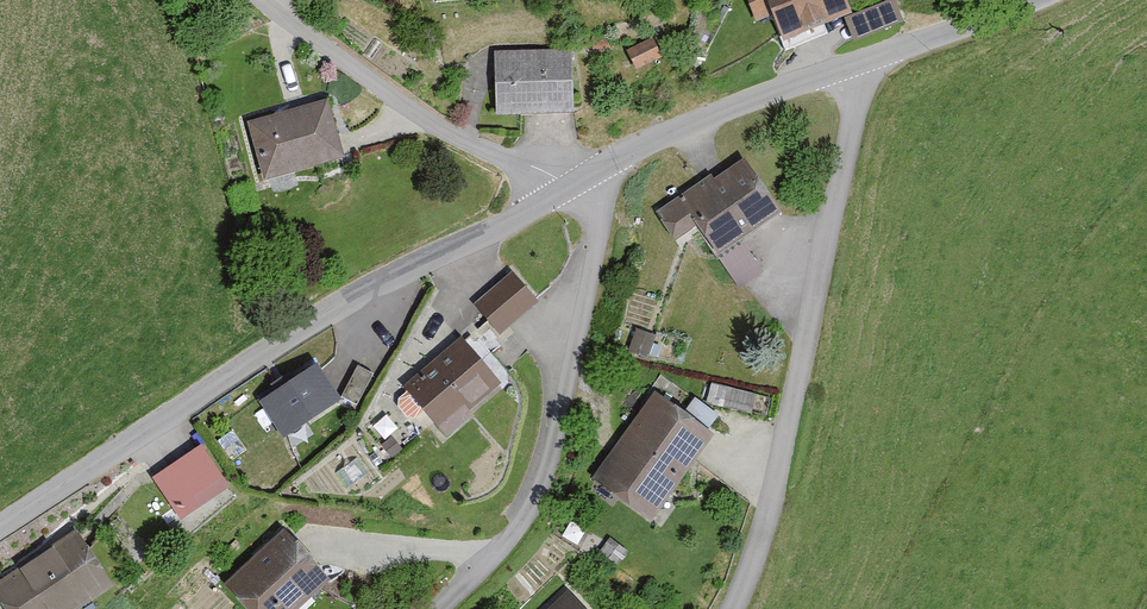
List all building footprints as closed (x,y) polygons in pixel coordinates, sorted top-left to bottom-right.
[(829,0),(736,0),(748,29),(761,24),(770,47),(837,20),(829,0)] [(648,63),(640,46),(617,56),(626,74),(648,63)] [(561,119),(560,54),(489,54),(489,119),(561,119)] [(331,163),(313,104),(237,126),(254,185),(331,163)] [(767,220),(731,167),(708,183),(705,180),(650,218),(669,246),(685,235),(704,263),(767,220)] [(525,305),(496,276),(463,308),(492,337),(525,305)] [(644,339),(629,333),(621,354),(636,360),(644,339)] [(489,386),(451,343),(394,394),(437,441),(464,417),(459,412),(489,386)] [(326,405),(302,369),(246,406),(269,441),(326,405)] [(363,376),(347,370),(336,401),(352,406),(363,376)] [(743,398),(718,391),(714,409),(739,415),(743,398)] [(671,417),(641,395),(579,477),(637,520),(712,421),(684,400),(671,417)] [(215,491),(188,448),(138,480),(165,523),(215,491)] [(276,477),(264,464),(244,483),(256,496),(276,477)] [(271,531),(210,591),(228,608),(287,608),(318,579),(271,531)] [(63,536),(0,577),(0,608),(72,608),(99,591),(63,536)] [(558,594),(542,608),(572,608),(558,594)]
